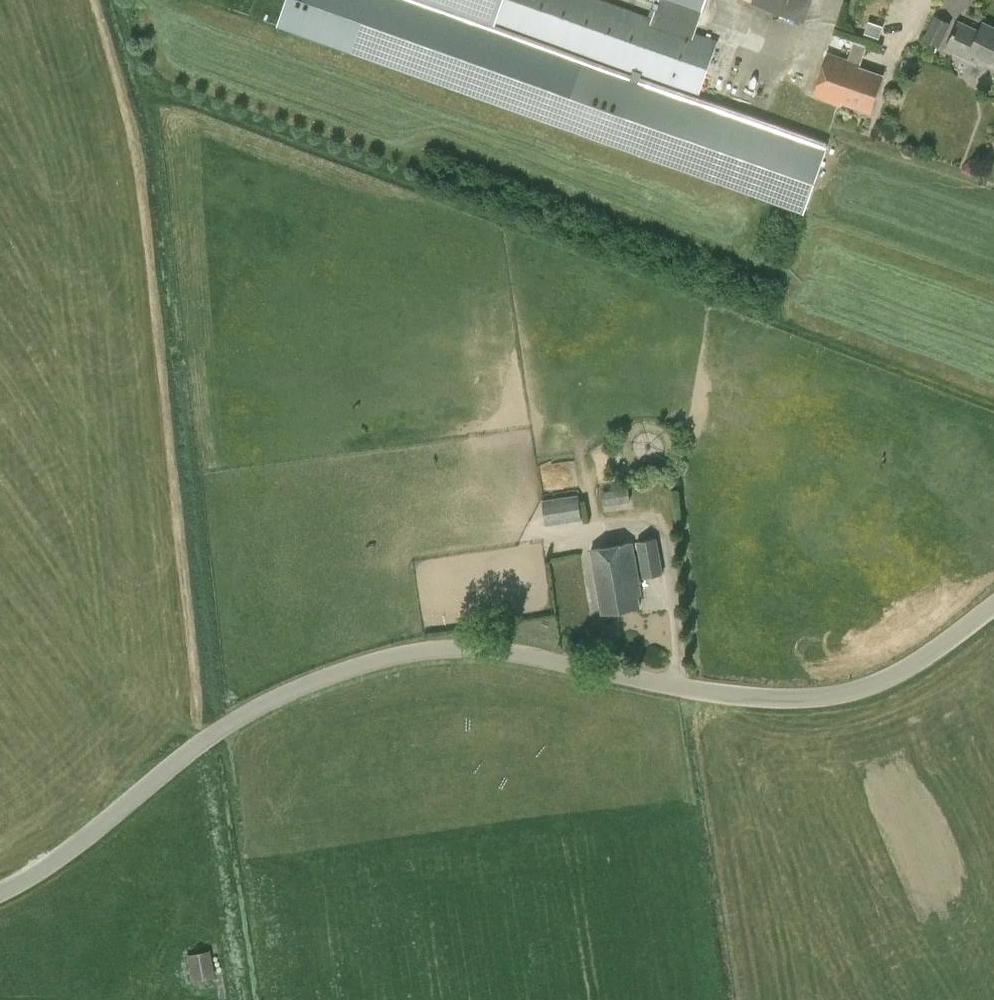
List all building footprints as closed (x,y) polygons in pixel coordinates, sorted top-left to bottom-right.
[(707,0),(271,0),(264,18),(809,213),(830,144),(698,97),(719,40),(696,31),(707,0)] [(751,3),(806,22),(814,0),(753,0),(751,3)] [(940,47),(952,22),(935,14),(924,39),(940,47)] [(981,29),(959,19),(945,49),(976,64),(978,59),(993,66),(993,28),(984,23),(981,29)] [(854,41),(848,60),(828,53),(813,96),(841,106),(842,103),(872,113),(885,76),(861,68),(862,65),(867,46),(854,41)] [(629,487),(603,491),(605,506),(632,501),(629,487)] [(579,495),(543,500),(546,525),(582,520),(579,495)] [(637,541),(643,577),(663,574),(658,538),(637,541)] [(591,550),(602,613),(640,607),(635,579),(639,579),(633,543),(591,550)] [(214,977),(210,949),(186,953),(191,981),(214,977)]
